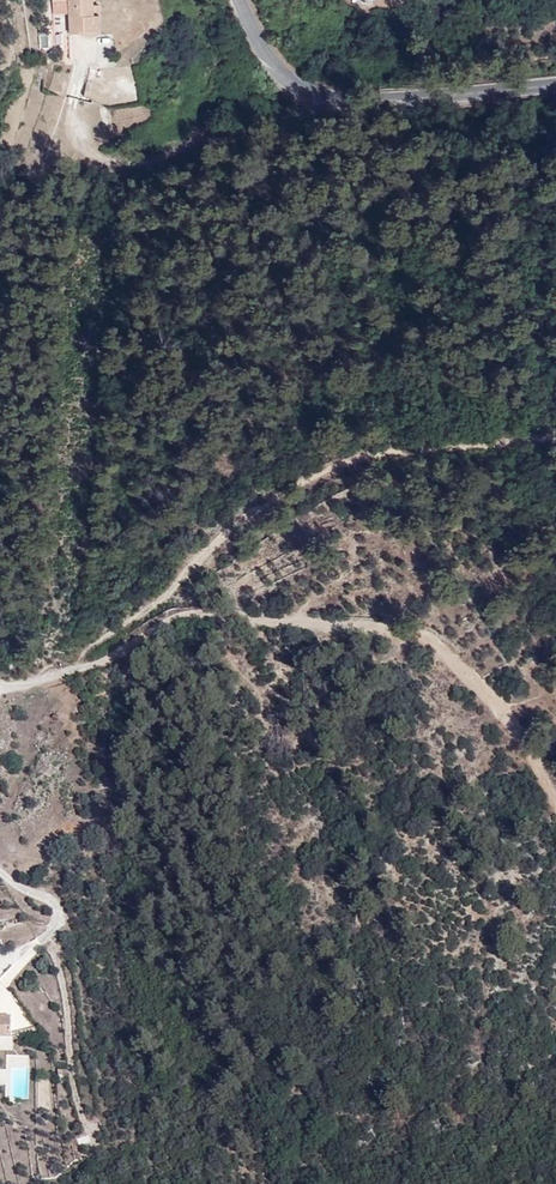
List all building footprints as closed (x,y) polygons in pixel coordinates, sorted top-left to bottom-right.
[(56,13),(68,12),(67,0),(55,0),(56,13)] [(71,33),(101,31),(100,14),(94,15),(93,6),(93,0),(70,0),(71,33)] [(13,1043),(13,1023),(0,1023),(0,1043),(13,1043)]
